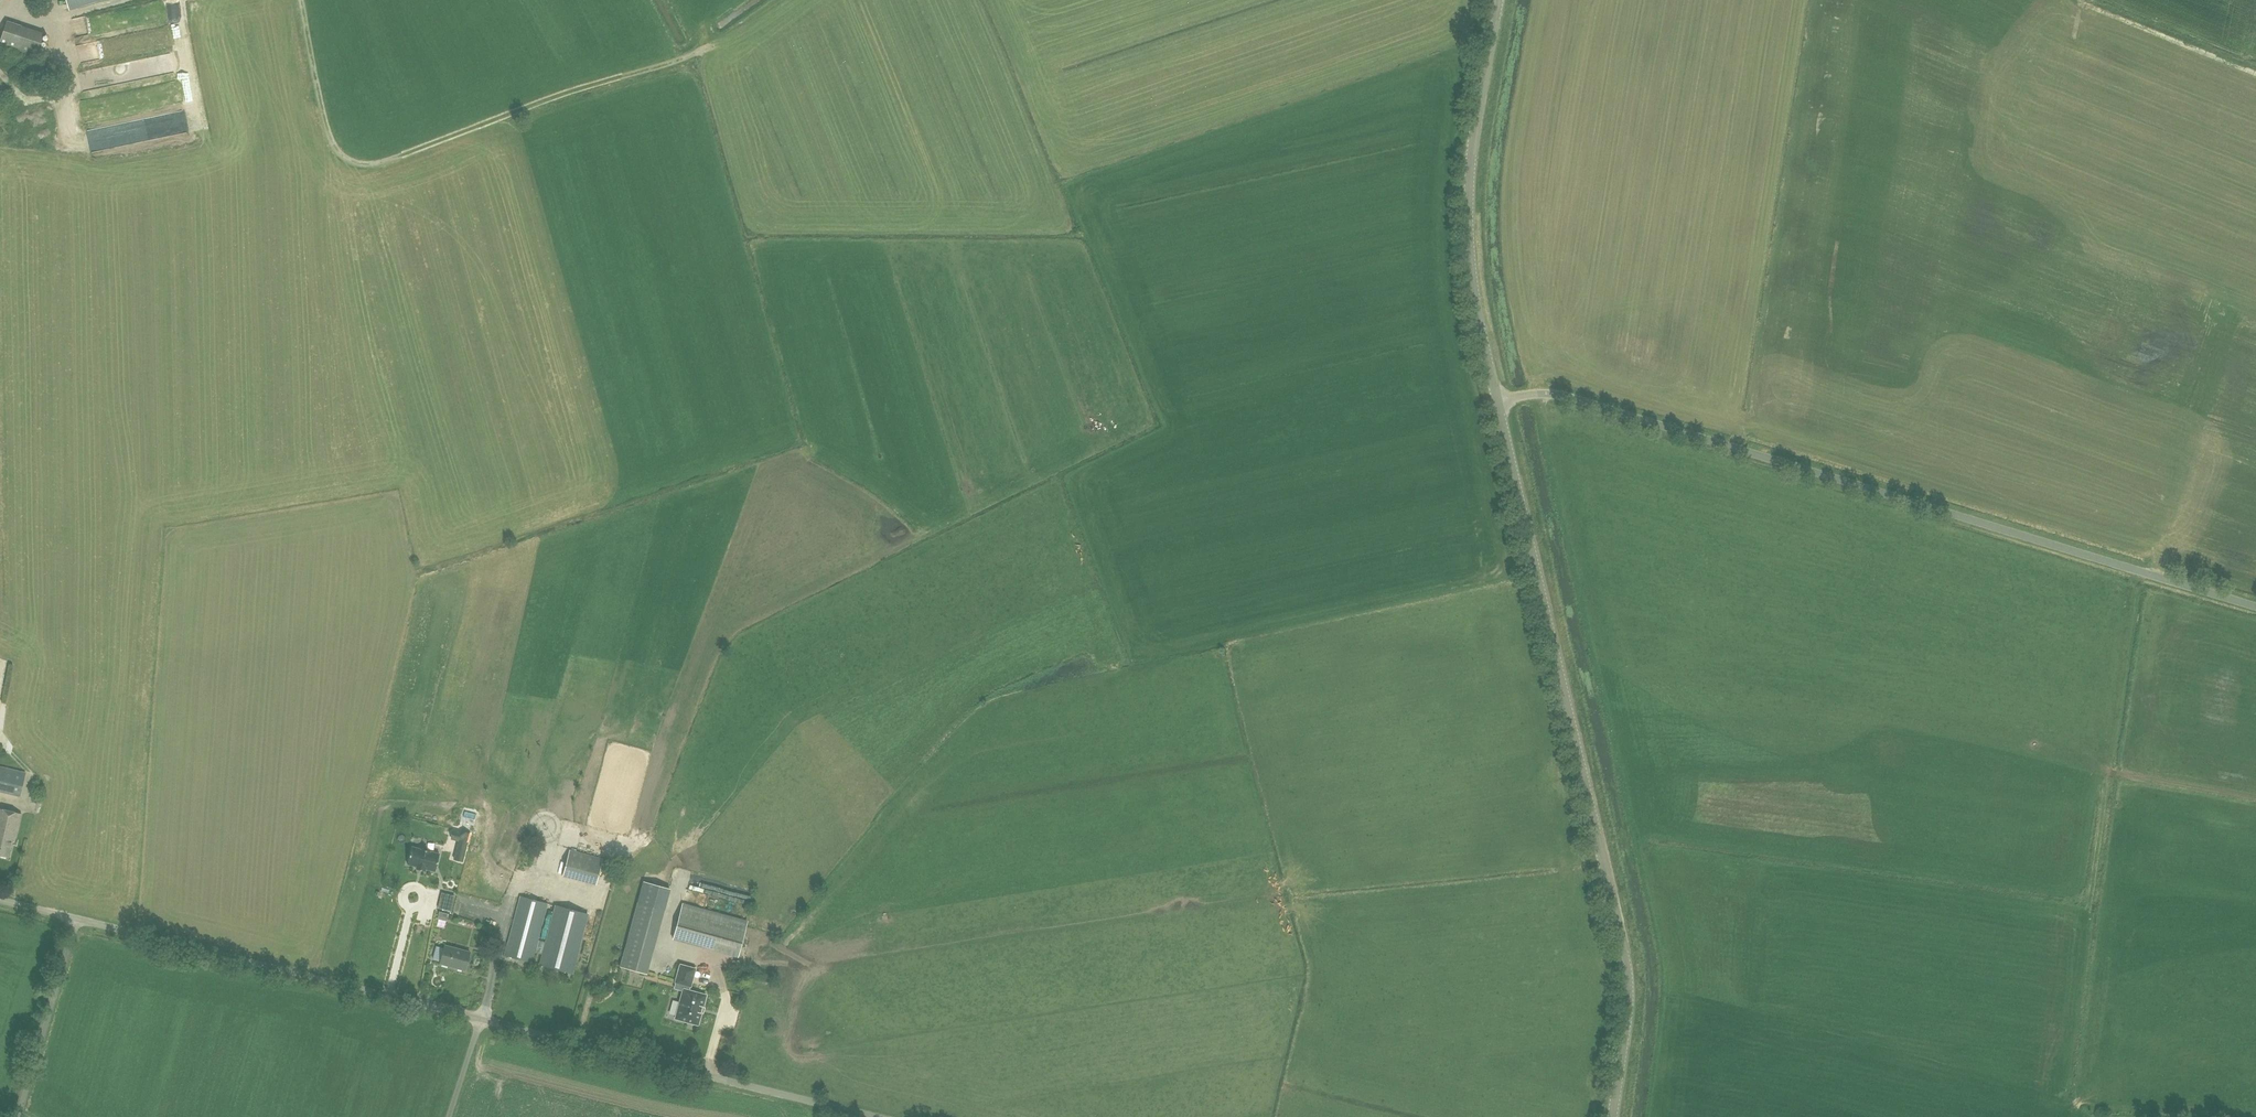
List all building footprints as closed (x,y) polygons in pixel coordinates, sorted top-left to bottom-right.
[(70,8),(96,0),(67,0),(70,8)] [(83,36),(114,31),(114,29),(147,23),(145,12),(80,23),(83,36)] [(9,24),(0,32),(0,66),(20,88),(46,65),(9,24)] [(127,96),(106,100),(108,112),(129,108),(127,96)] [(79,132),(72,136),(79,148),(85,145),(79,132)] [(0,767),(0,792),(20,796),(25,773),(0,767)] [(9,858),(13,839),(15,840),(21,814),(0,809),(0,856),(9,858)] [(421,849),(412,847),(407,864),(417,866),(416,869),(425,871),(425,869),(435,871),(439,854),(430,851),(421,849)] [(596,884),(603,859),(569,850),(563,875),(596,884)] [(532,962),(547,904),(520,896),(505,954),(532,962)] [(556,906),(540,964),(572,973),(588,914),(556,906)] [(741,951),(748,920),(692,909),(689,921),(680,920),(676,937),(741,951)] [(470,952),(445,946),(440,964),(465,970),(470,952)] [(620,966),(646,974),(649,963),(623,955),(620,966)] [(695,968),(680,964),(675,982),(677,983),(677,982),(685,985),(684,989),(683,989),(675,1018),(698,1025),(706,995),(689,990),(690,986),(691,986),(695,968)]
